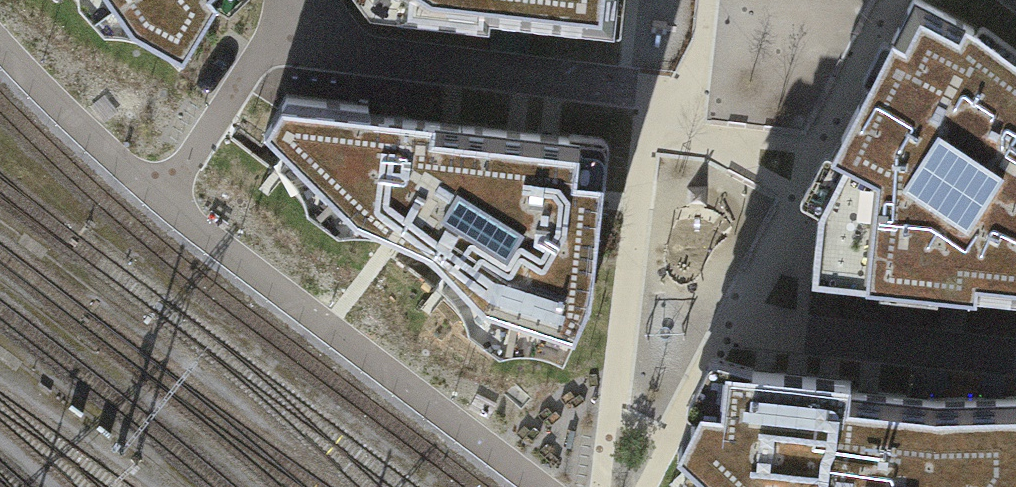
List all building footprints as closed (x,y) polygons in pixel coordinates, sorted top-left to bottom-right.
[(80,1),(106,28),(115,28),(128,28),(142,32),(153,38),(164,45),(178,56),(213,0),(80,0),(80,1)] [(369,13),(488,26),(490,17),(622,32),(625,0),(359,0),(369,13)] [(927,0),(909,0),(822,168),(813,275),(1015,296),(1015,54),(978,25),(927,0)] [(363,105),(288,98),(267,131),(287,150),(314,144),(326,176),(307,187),(308,204),(339,227),(363,226),(383,229),(397,233),(410,238),(425,247),(438,258),(448,269),(473,257),(493,294),(469,307),(470,324),(498,345),(509,344),(521,342),(532,343),(548,347),(561,352),(583,305),(560,294),(566,260),(590,263),(603,141),(362,115),(363,105)] [(724,366),(680,448),(692,460),(720,462),(733,484),(728,486),(1010,486),(1013,474),(1015,474),(1015,394),(936,396),(849,388),(850,378),(724,366)]
